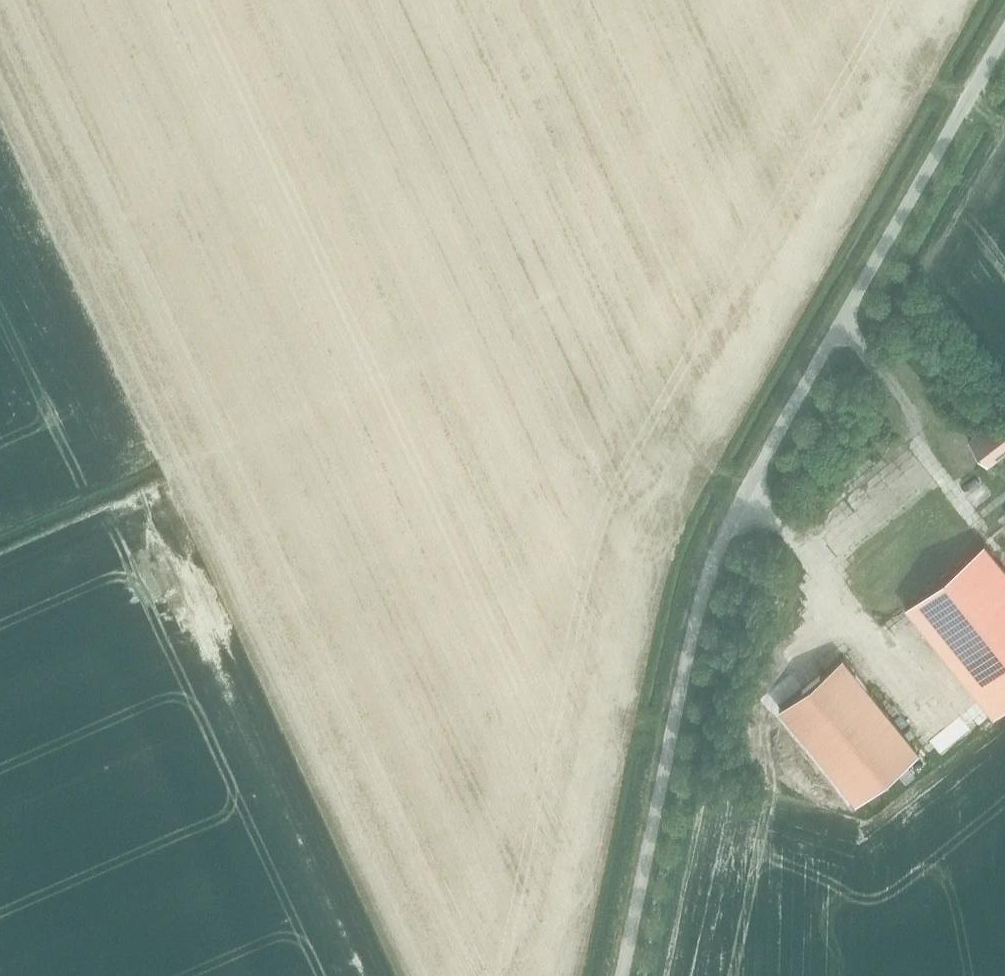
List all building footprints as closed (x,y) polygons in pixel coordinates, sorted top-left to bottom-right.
[(988,463),(1004,450),(1004,425),(997,415),(968,437),(988,463)] [(872,487),(890,467),(883,461),(866,481),(872,487)] [(984,541),(906,604),(994,714),(1004,705),(1004,567),(984,541)] [(920,750),(843,654),(780,705),(856,801),(920,750)]
